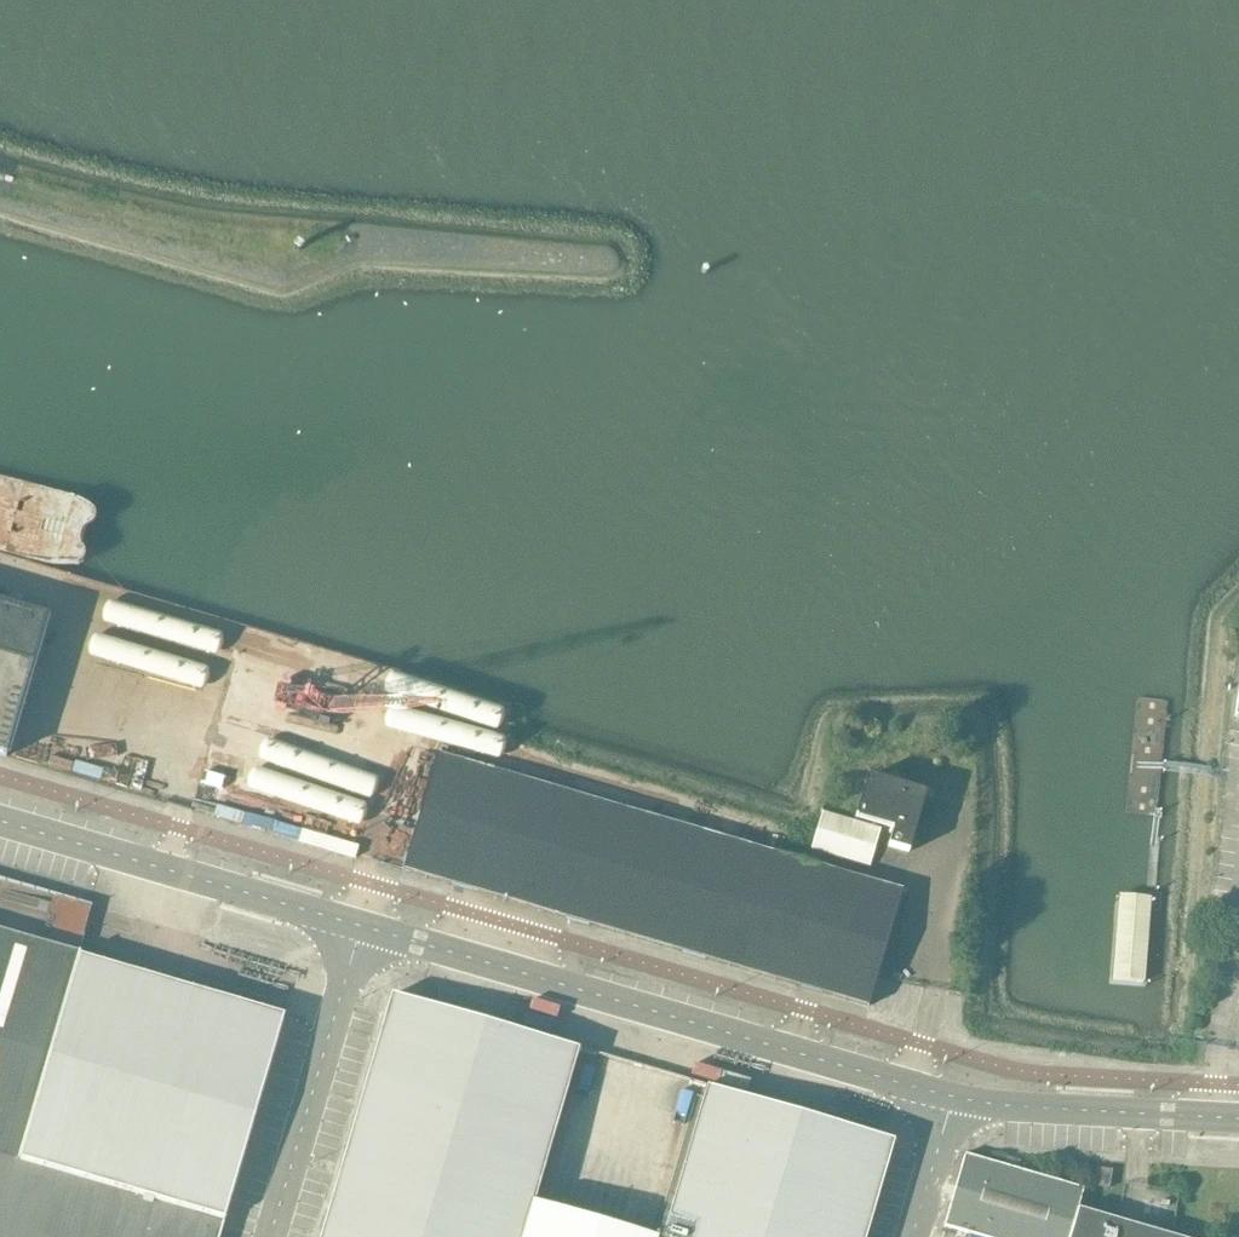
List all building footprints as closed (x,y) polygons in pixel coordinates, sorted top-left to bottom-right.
[(5,758),(42,632),(46,619),(0,606),(0,757),(5,758)] [(194,813),(362,855),(399,707),(235,666),(236,660),(171,644),(150,728),(211,744),(194,813)] [(436,756),(402,871),(867,1007),(876,977),(901,892),(436,756)] [(925,795),(866,779),(855,818),(893,828),(887,847),(908,853),(925,795)] [(821,813),(810,849),(869,866),(880,830),(821,813)] [(79,955),(0,933),(0,1236),(218,1236),(223,1221),(224,1221),(284,1016),(79,955)] [(578,1050),(390,996),(320,1236),(524,1236),(578,1050)] [(893,1142),(706,1088),(662,1236),(865,1236),(893,1142)] [(964,1156),(944,1227),(978,1236),(1170,1236),(1077,1210),(1083,1190),(964,1156)] [(1108,1189),(1111,1171),(1097,1169),(1094,1187),(1108,1189)]
